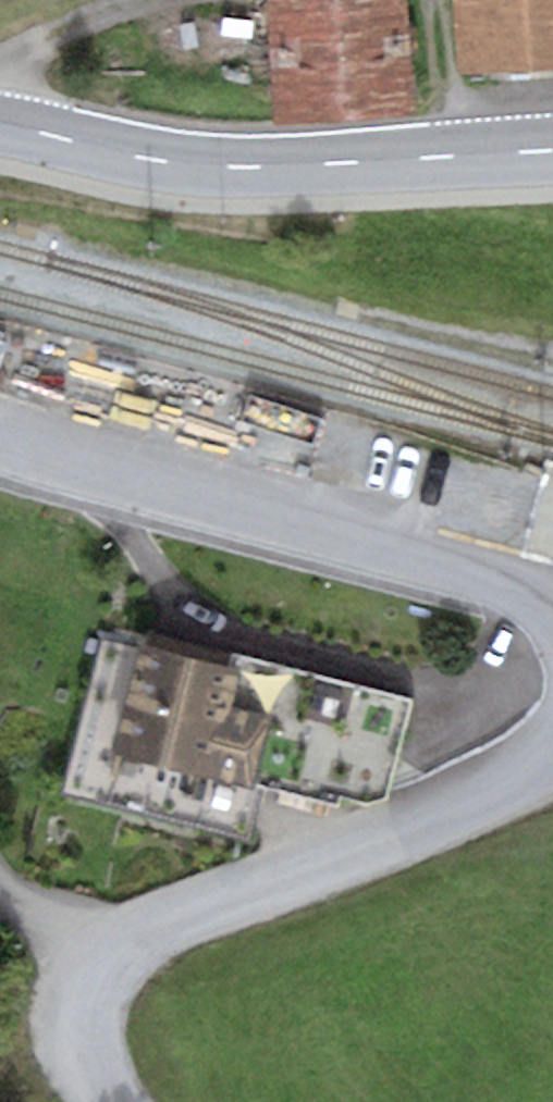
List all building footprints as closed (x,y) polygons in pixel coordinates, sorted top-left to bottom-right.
[(401,0),(268,0),(276,121),(408,113),(401,0)] [(463,69),(552,64),(552,0),(460,0),(463,69)] [(235,665),(102,633),(63,794),(251,840),(263,790),(252,787),(253,783),(270,714),(232,705),(241,667),(235,665)] [(412,697),(238,655),(235,665),(241,667),(232,705),(270,714),(253,783),(340,806),(343,799),(368,806),(389,799),(412,697)]
